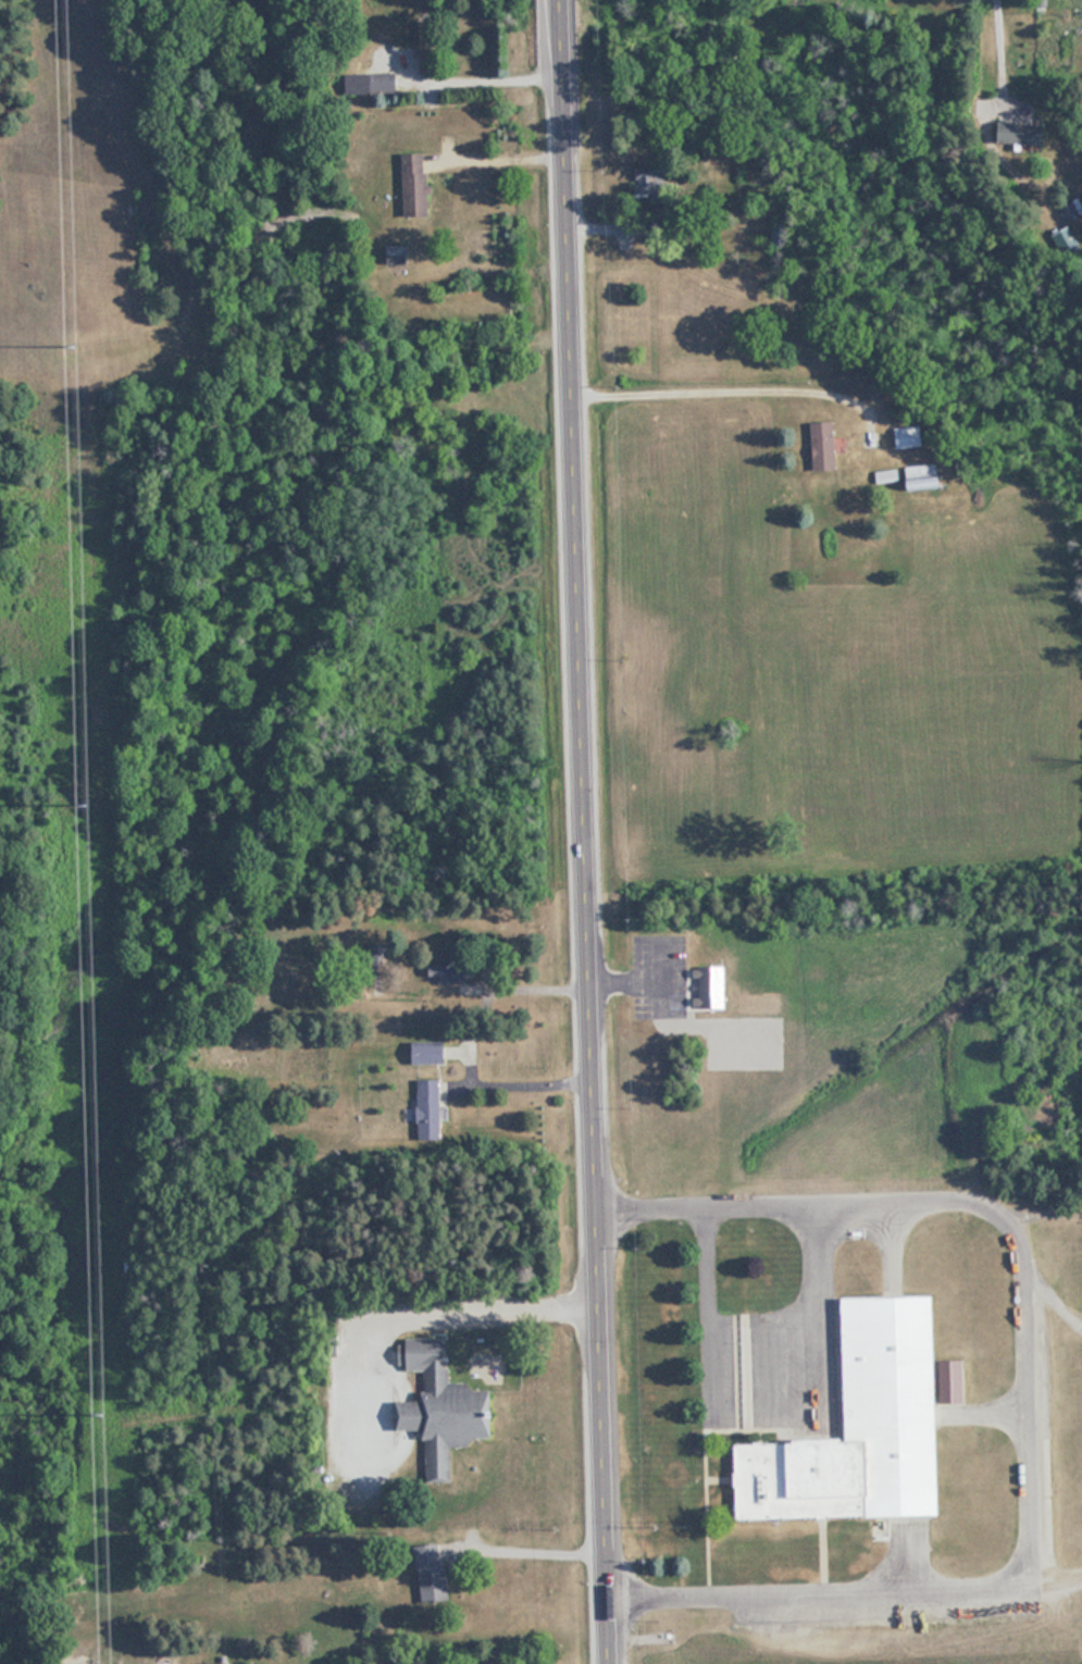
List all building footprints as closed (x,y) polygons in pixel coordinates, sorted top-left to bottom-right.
[(432,22),(421,22),(421,73),(432,73),(432,22)] [(399,93),(399,73),(345,73),(345,93),(399,93)] [(999,143),(1047,143),(1047,124),(999,124),(999,143)] [(405,154),(405,216),(429,216),(428,153),(405,154)] [(788,247),(788,223),(771,223),(771,247),(788,247)] [(408,246),(388,246),(388,264),(408,264),(408,246)] [(836,470),(836,421),(813,421),(813,470),(836,470)] [(895,428),(897,449),(924,446),(921,425),(895,428)] [(906,489),(943,489),(943,464),(906,464),(906,489)] [(879,483),(899,480),(897,469),(877,472),(879,483)] [(431,983),(472,983),(472,957),(453,957),(453,964),(431,964),(431,983)] [(446,1063),(446,1041),(412,1041),(412,1063),(446,1063)] [(442,1080),(418,1080),(418,1139),(442,1139),(442,1080)] [(939,1295),(845,1297),(848,1440),(737,1442),(739,1520),(943,1516),(939,1295)] [(493,1443),(491,1386),(451,1387),(449,1337),(398,1338),(399,1371),(423,1370),(424,1401),(397,1402),(398,1430),(425,1430),(427,1482),(453,1481),(452,1444),(493,1443)] [(967,1401),(967,1361),(945,1361),(945,1402),(967,1401)] [(422,1603),(449,1601),(443,1544),(417,1547),(422,1603)]
